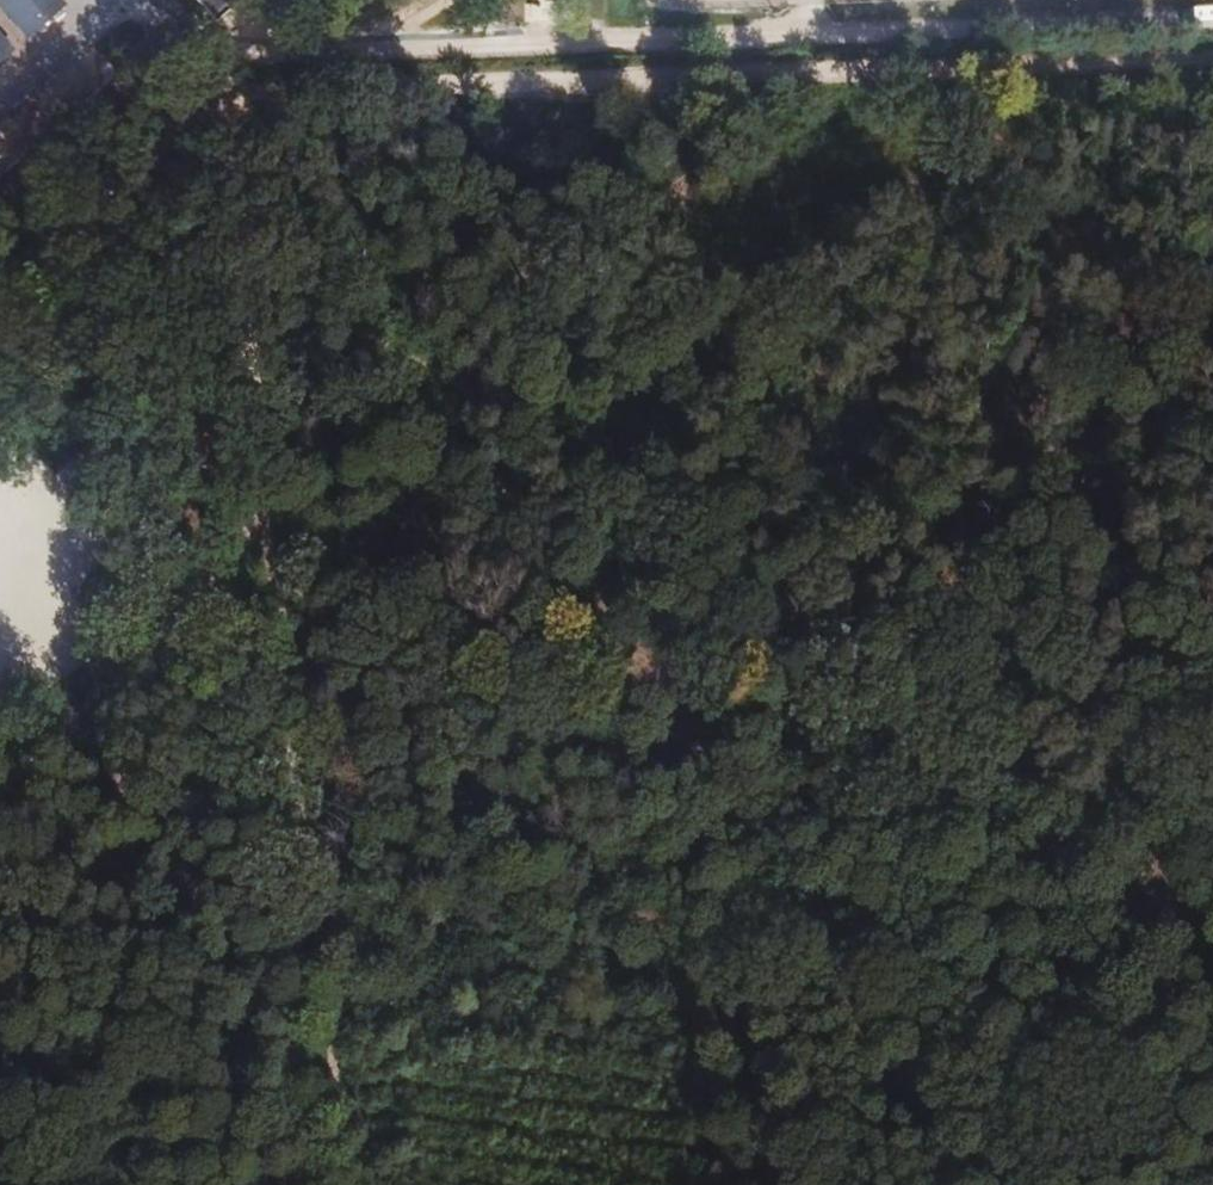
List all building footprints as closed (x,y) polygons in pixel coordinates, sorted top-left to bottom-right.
[(29,37),(68,4),(65,0),(0,0),(0,5),(29,37)] [(216,20),(239,0),(198,0),(216,20)] [(17,48),(0,29),(0,62),(17,48)]
